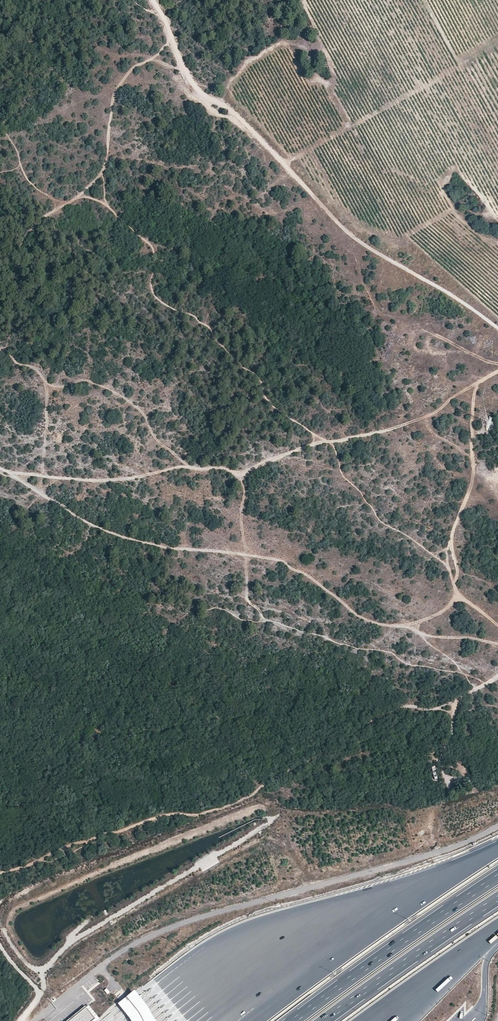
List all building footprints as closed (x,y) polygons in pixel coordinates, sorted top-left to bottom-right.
[(118,1003),(127,1015),(131,1020),(156,1020),(154,1018),(151,1012),(147,1005),(134,990),(118,1003)] [(87,1006),(69,1020),(99,1020),(87,1006)]
